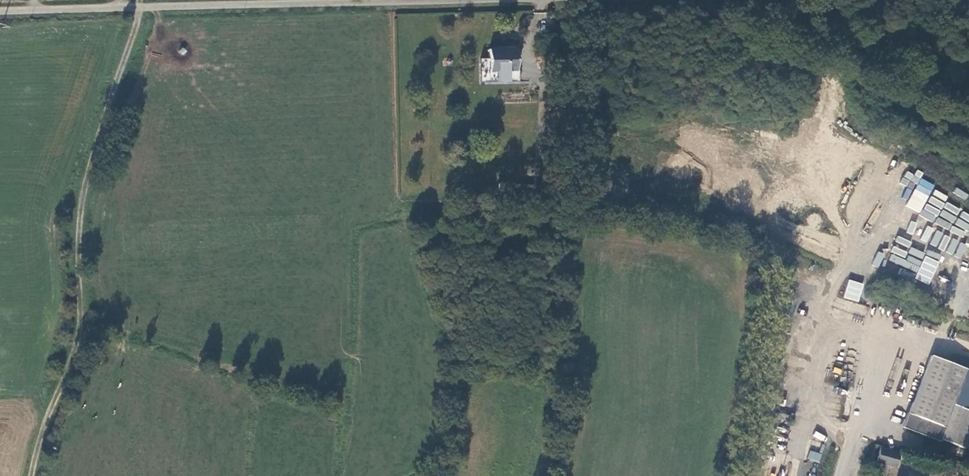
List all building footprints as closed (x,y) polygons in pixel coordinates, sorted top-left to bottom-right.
[(516,75),(516,53),(489,54),(489,75),(516,75)] [(904,207),(965,238),(968,229),(968,214),(962,211),(959,216),(958,208),(949,203),(944,203),(948,196),(935,189),(928,202),(931,204),(924,204),(935,184),(923,178),(922,171),(909,171),(906,170),(900,182),(907,186),(903,194),(904,207)] [(968,195),(956,187),(953,192),(966,200),(968,195)] [(898,236),(896,241),(908,247),(910,242),(898,236)] [(961,258),(967,244),(951,238),(946,252),(961,258)] [(911,247),(908,252),(918,257),(921,251),(911,247)] [(879,267),(884,254),(878,251),(872,265),(879,267)] [(929,285),(939,261),(925,255),(915,279),(929,285)] [(849,279),(843,298),(858,302),(864,284),(849,279)] [(968,441),(968,370),(934,356),(906,427),(965,450),(968,441)] [(815,431),(812,436),(823,442),(826,436),(815,431)] [(810,450),(807,458),(819,462),(822,454),(810,450)] [(894,469),(898,455),(880,450),(876,464),(894,469)]
